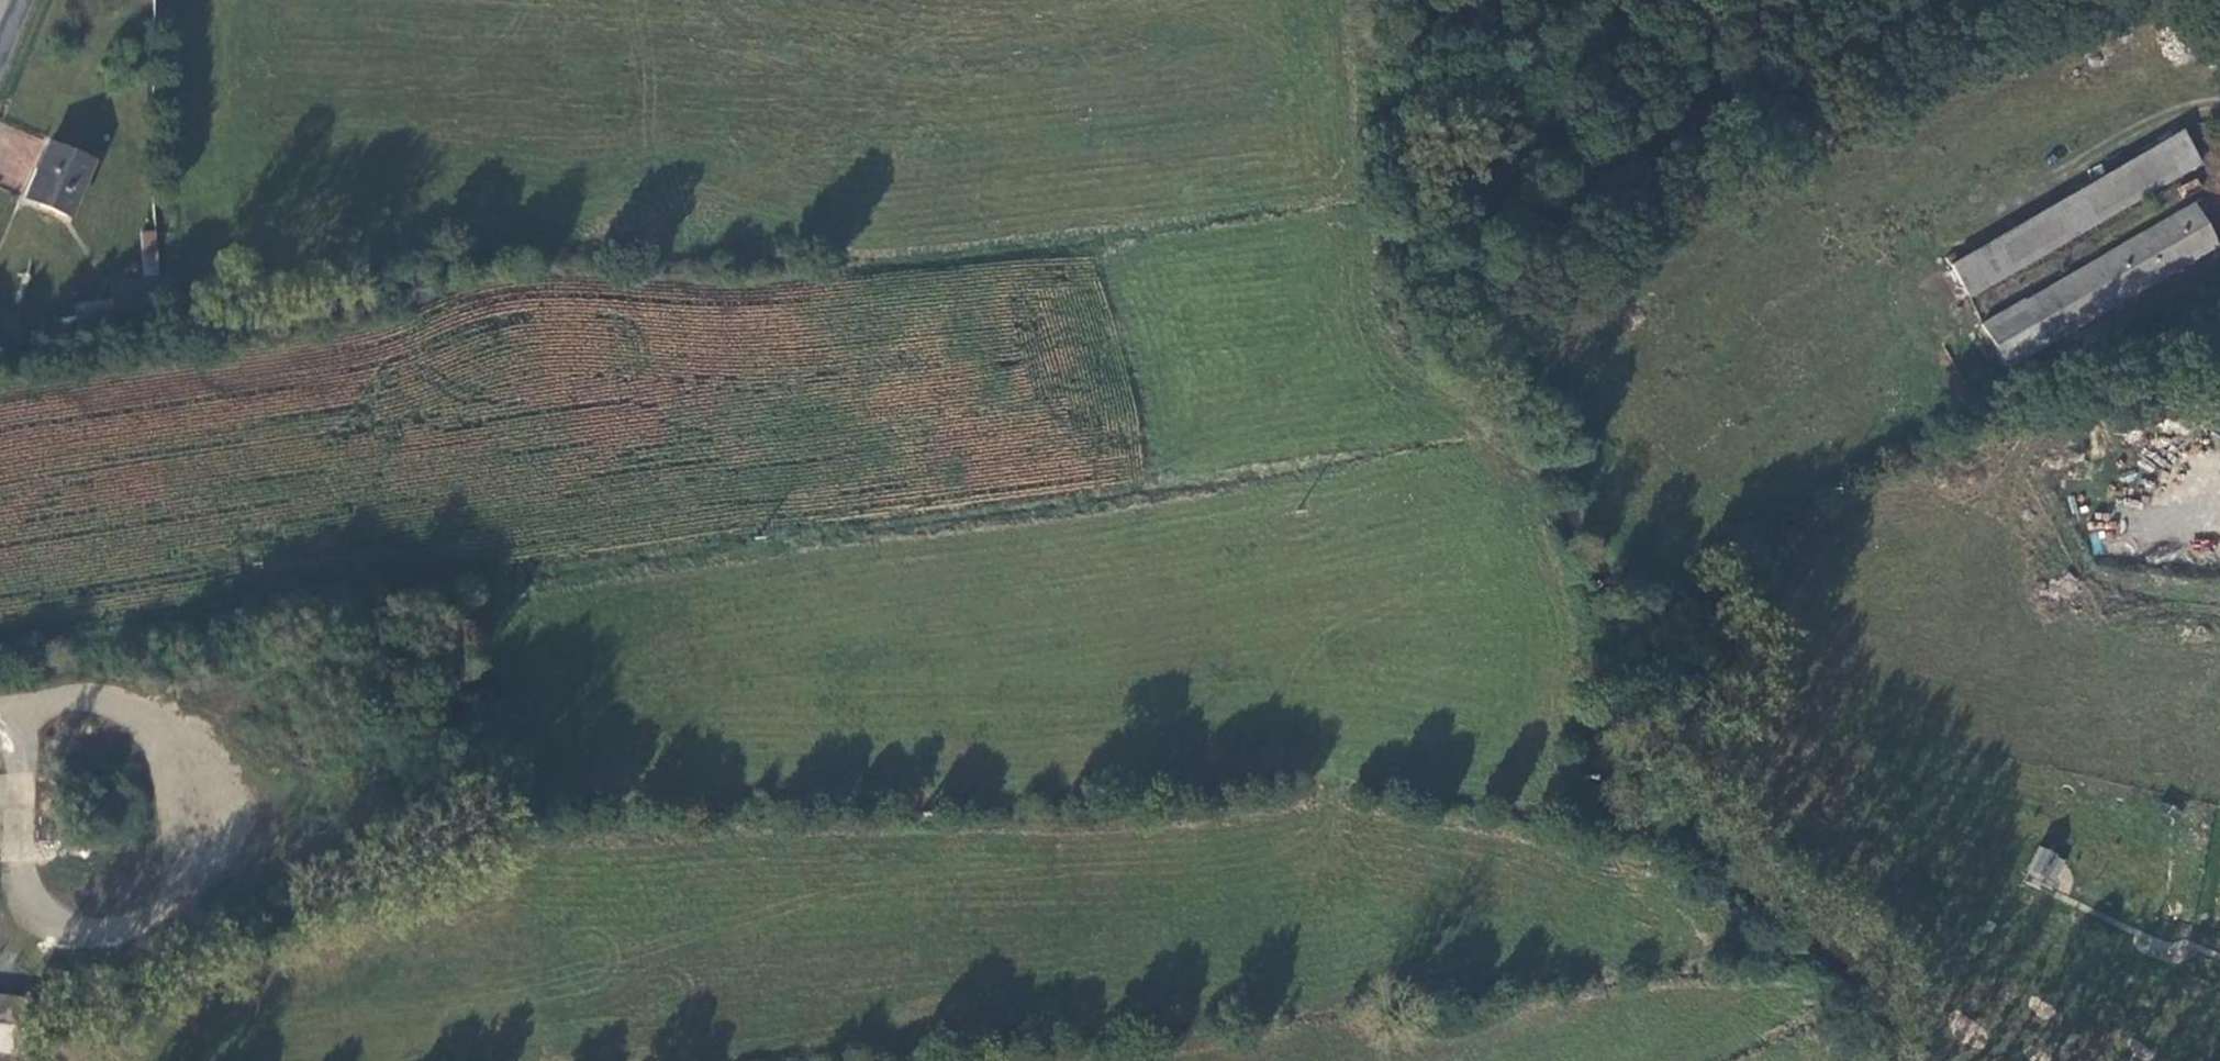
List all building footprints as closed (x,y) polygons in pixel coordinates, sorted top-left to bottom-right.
[(2186,147),(2164,115),(1945,248),(1938,242),(1930,247),(1936,253),(1957,288),(2186,147)] [(44,144),(22,200),(65,218),(89,163),(44,144)] [(1996,355),(2205,229),(2181,189),(2006,294),(2004,292),(1970,314),(1996,355)] [(156,293),(154,232),(137,234),(141,280),(110,285),(110,301),(156,293)] [(2209,430),(2219,437),(2219,414),(2209,430)] [(2023,878),(2051,890),(2065,857),(2038,845),(2023,878)] [(28,994),(0,992),(0,1047),(23,1049),(28,994)]
